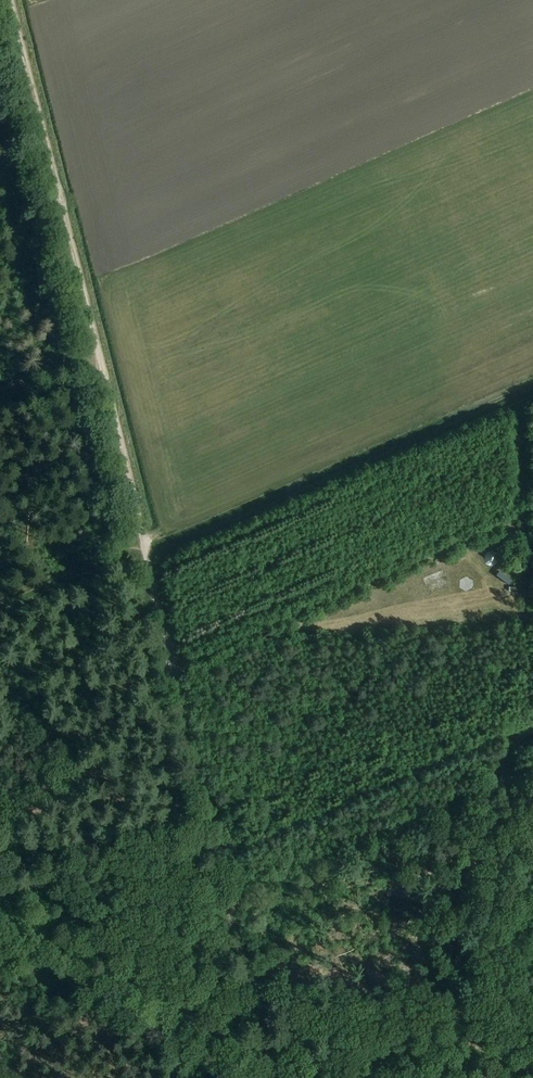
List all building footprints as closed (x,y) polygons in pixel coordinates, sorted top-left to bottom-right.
[(521,666),(499,672),(501,679),(523,673),(521,666)]
